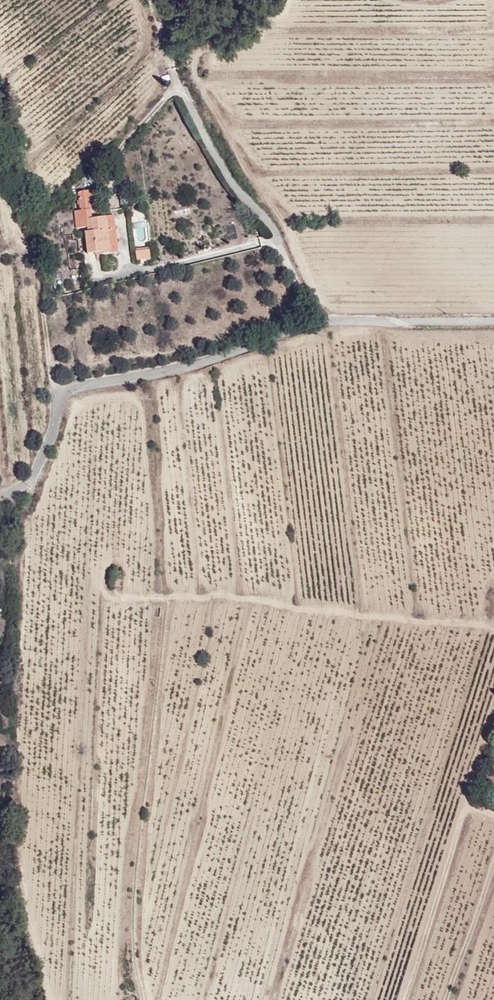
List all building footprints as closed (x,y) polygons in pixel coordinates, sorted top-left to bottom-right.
[(117,254),(112,217),(91,219),(94,256),(117,254)] [(135,261),(149,261),(149,249),(135,250),(135,261)]
